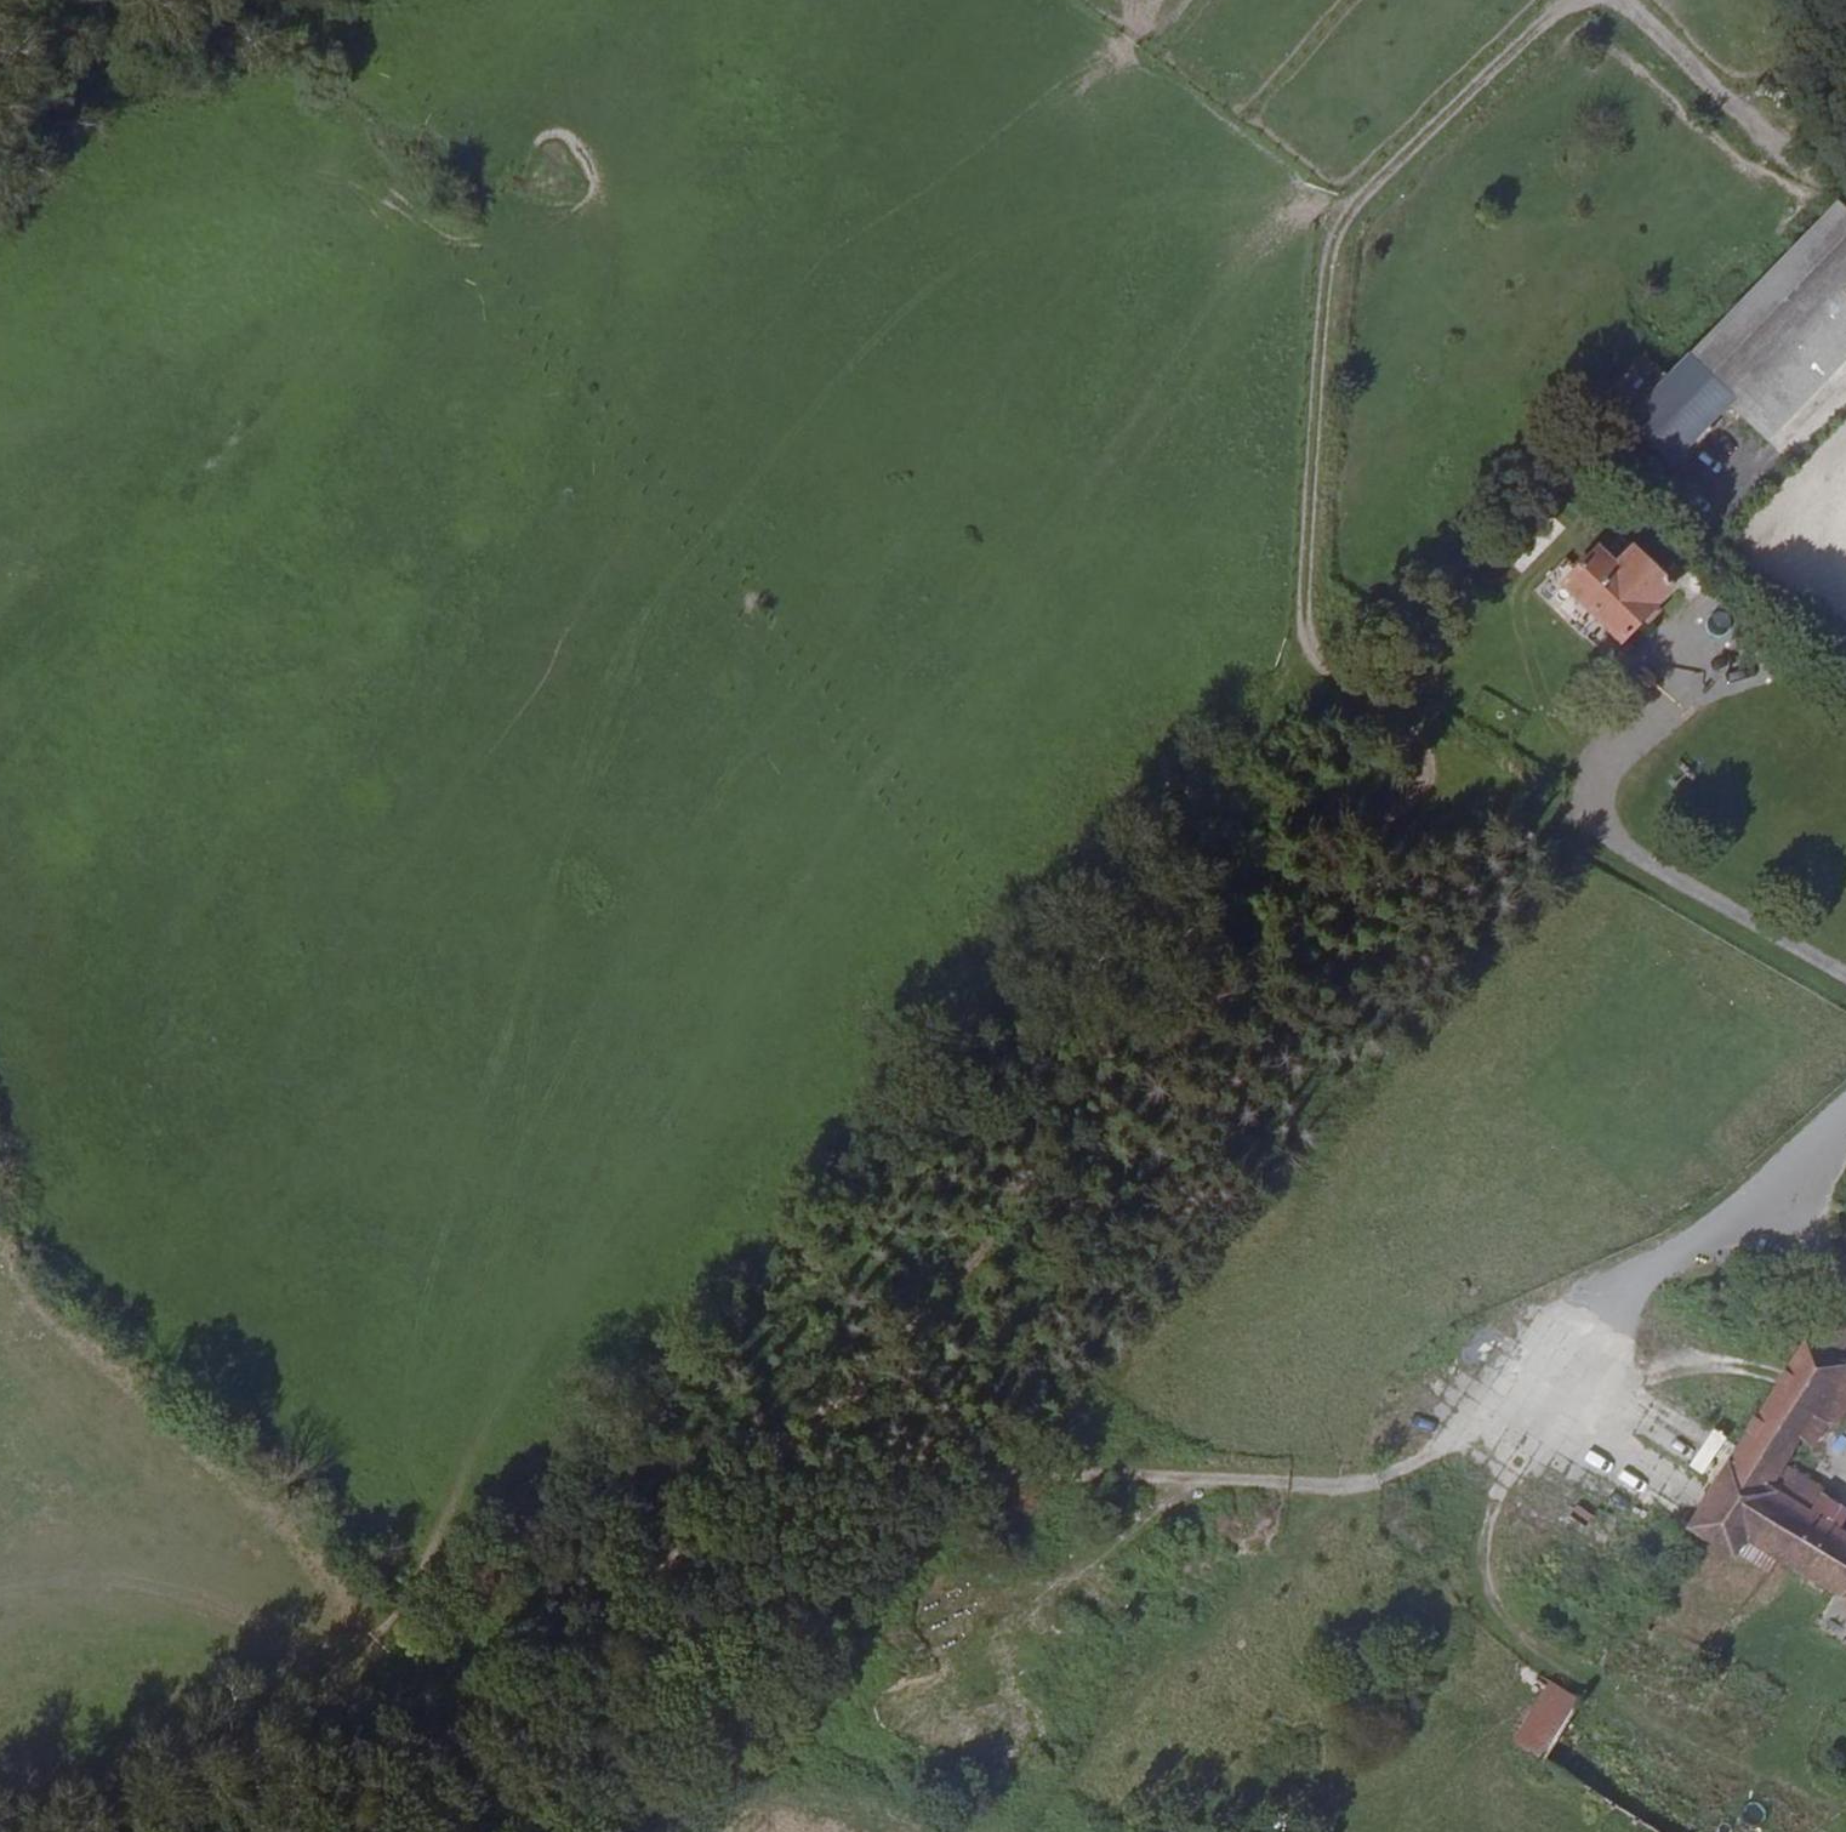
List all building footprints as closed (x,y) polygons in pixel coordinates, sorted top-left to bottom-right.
[(1669,452),(1725,390),(1757,418),(1845,321),(1845,207),(1829,192),(1626,412),(1669,452)] [(1632,622),(1684,571),(1645,532),(1628,549),(1609,533),(1576,569),(1632,622)] [(1835,1305),(1784,1387),(1739,1461),(1817,1509),(1826,1497),(1830,1490),(1787,1463),(1800,1441),(1810,1447),(1825,1423),(1835,1429),(1845,1412),(1845,1362),(1835,1355),(1845,1337),(1845,1314),(1839,1309),(1835,1305)] [(1784,1559),(1845,1596),(1845,1527),(1845,1525),(1845,1511),(1826,1497),(1817,1509),(1739,1461),(1696,1534),(1770,1580),(1784,1559)] [(1525,1755),(1551,1771),(1595,1698),(1569,1680),(1525,1755)]
